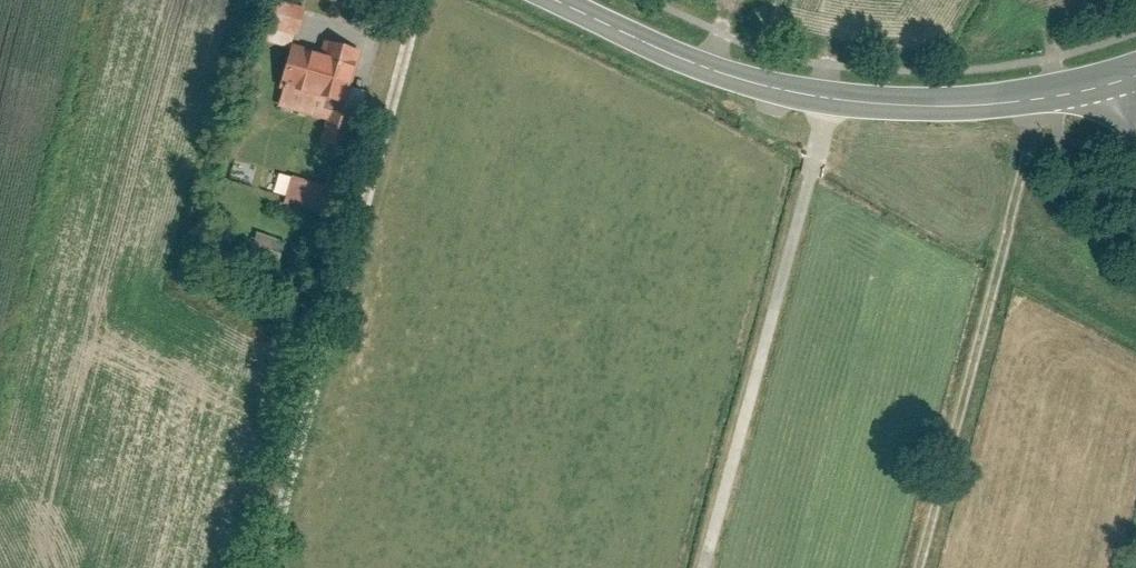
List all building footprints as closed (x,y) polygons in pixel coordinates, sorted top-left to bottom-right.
[(305,13),(276,5),(265,46),(290,53),(294,39),(298,40),(305,13)] [(321,58),(291,49),(279,94),(283,95),(278,112),(325,125),(319,147),(345,154),(354,124),(358,125),(366,95),(352,91),(362,56),(324,45),(321,58)] [(346,177),(329,172),(325,189),(291,179),(283,207),(333,222),(346,177)] [(277,269),(285,245),(250,233),(242,257),(277,269)]
